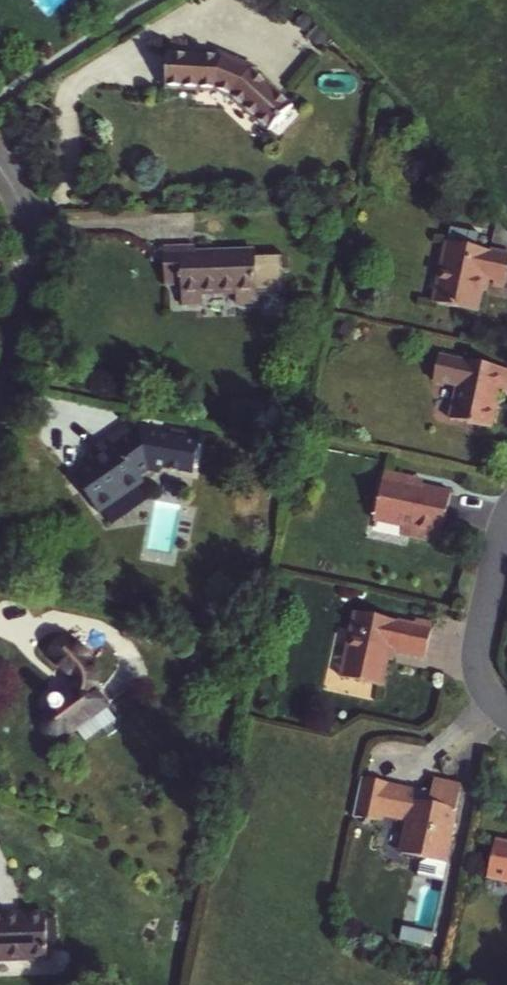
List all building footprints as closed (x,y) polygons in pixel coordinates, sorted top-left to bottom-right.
[(52,12),(66,0),(42,0),(52,12)] [(216,89),(229,97),(266,129),(290,105),(251,72),(254,67),(218,52),(215,57),(167,54),(165,87),(216,89)] [(433,302),(475,312),(479,292),(482,278),(487,279),(492,280),(504,283),(506,268),(506,255),(445,242),(433,302)] [(201,293),(236,293),(236,304),(255,304),(254,253),(196,254),(196,248),(165,248),(165,282),(182,282),(182,303),(201,303),(201,293)] [(479,292),(485,293),(487,279),(482,278),(479,292)] [(491,286),(502,289),(504,283),(492,280),(491,286)] [(449,418),(490,427),(498,396),(506,398),(506,392),(506,370),(438,357),(433,381),(456,386),(449,418)] [(103,453),(71,477),(97,513),(140,483),(137,480),(154,468),(195,477),(201,448),(162,440),(163,436),(138,431),(132,436),(126,427),(97,446),(103,453)] [(410,527),(408,536),(428,540),(430,531),(440,533),(450,491),(419,484),(418,486),(408,484),(409,475),(382,469),(372,518),(401,525),(410,527)] [(409,475),(408,484),(418,486),(419,484),(421,478),(409,475)] [(401,525),(398,534),(408,536),(410,527),(401,525)] [(354,610),(340,675),(380,684),(386,657),(383,656),(385,646),(393,649),(424,655),(432,621),(415,617),(414,623),(354,610)] [(58,741),(74,730),(83,742),(100,729),(104,735),(120,723),(99,692),(100,680),(95,668),(62,633),(46,650),(70,675),(73,686),(71,692),(65,699),(61,696),(53,699),(51,702),(53,708),(40,721),(41,730),(47,739),(58,741)] [(383,656),(386,657),(391,658),(393,649),(385,646),(383,656)] [(429,854),(427,859),(446,863),(463,786),(434,778),(431,791),(424,789),(417,792),(388,785),(388,782),(360,776),(351,814),(380,821),(382,812),(411,819),(405,849),(429,854)] [(496,835),(488,870),(506,874),(506,838),(496,835)] [(47,959),(46,915),(21,915),(21,919),(13,919),(14,914),(0,915),(0,960),(47,959)]
